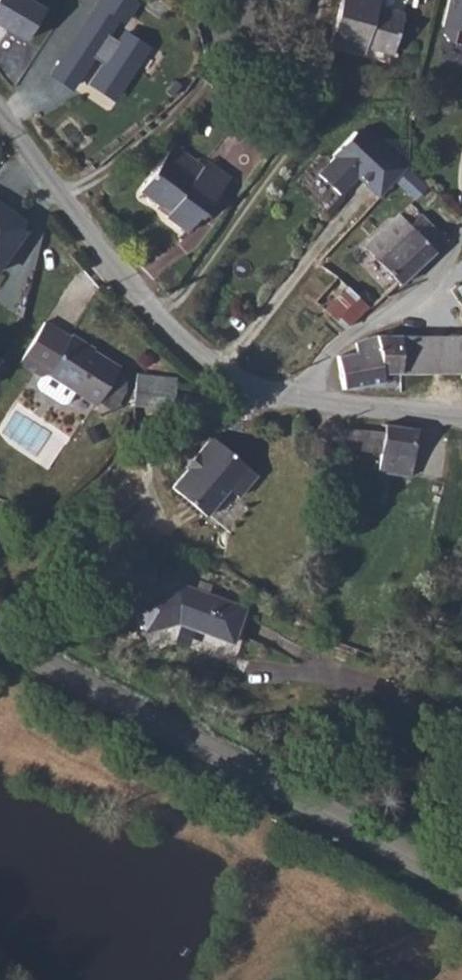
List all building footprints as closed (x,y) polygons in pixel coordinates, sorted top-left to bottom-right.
[(46,8),(32,0),(0,0),(0,24),(28,40),(46,8)] [(114,96),(146,47),(125,33),(119,42),(107,34),(118,17),(124,21),(135,4),(130,0),(101,0),(52,75),(71,87),(91,56),(104,64),(93,82),(114,96)] [(331,44),(364,53),(366,46),(393,54),(403,14),(377,7),(379,0),(343,0),(331,44)] [(443,27),(446,27),(444,35),(448,41),(459,43),(461,41),(461,0),(450,0),(443,27)] [(356,132),(334,155),(335,156),(319,174),(340,194),(351,184),(351,177),(357,177),(379,198),(408,167),(370,131),(356,132)] [(213,202),(190,186),(204,167),(174,145),(140,191),(169,212),(166,216),(187,232),(199,216),(202,218),(213,202)] [(190,186),(213,202),(230,178),(208,162),(204,167),(190,186)] [(35,226),(0,201),(0,277),(35,226)] [(374,257),(386,269),(401,284),(448,240),(421,214),(410,224),(400,214),(357,254),(367,264),(374,257)] [(374,257),(367,264),(363,267),(364,268),(375,278),(386,269),(374,257)] [(375,278),(364,268),(347,285),(369,307),(371,309),(390,291),(375,278)] [(316,301),(345,329),(369,307),(347,285),(337,276),(316,301)] [(70,338),(44,322),(19,363),(40,376),(36,383),(38,389),(61,404),(67,403),(75,390),(97,404),(99,401),(117,372),(120,368),(70,337),(70,338)] [(338,355),(343,389),(385,382),(384,374),(377,335),(362,340),(356,343),(357,352),(338,355)] [(384,374),(402,373),(402,335),(377,335),(384,374)] [(402,373),(461,372),(461,335),(402,335),(402,373)] [(117,372),(99,401),(113,410),(126,390),(127,378),(117,372)] [(134,406),(174,409),(177,377),(137,373),(134,406)] [(411,476),(419,429),(386,424),(385,433),(381,453),(378,471),(411,476)] [(381,453),(385,433),(344,429),(341,447),(381,453)] [(239,497),(240,496),(258,475),(213,436),(199,452),(201,453),(172,487),(206,516),(211,510),(229,489),(239,497)] [(229,489),(211,510),(232,529),(253,506),(240,496),(239,497),(229,489)] [(179,583),(134,595),(143,632),(179,623),(233,643),(246,608),(179,583)]
